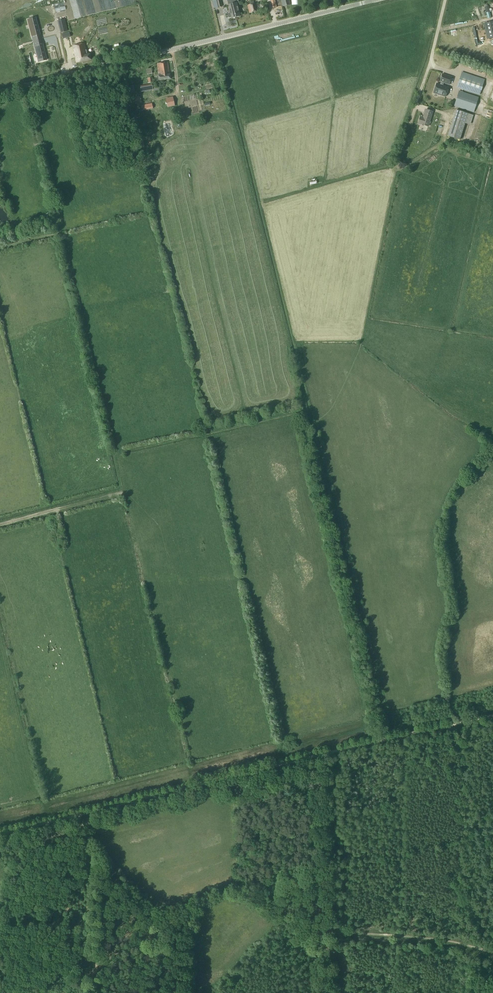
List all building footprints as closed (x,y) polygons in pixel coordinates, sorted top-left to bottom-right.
[(79,31),(86,30),(88,36),(93,35),(86,0),(81,0),(82,6),(77,7),(76,4),(76,1),(73,2),(79,31)] [(137,12),(134,0),(95,0),(98,10),(99,10),(100,11),(109,9),(110,13),(113,13),(113,11),(115,11),(116,17),(111,19),(112,23),(122,21),(121,16),(137,12)] [(236,0),(233,0),(228,1),(230,12),(228,13),(229,18),(231,17),(232,18),(240,16),(236,0)] [(250,5),(248,5),(250,13),(258,11),(257,3),(253,4),(252,2),(249,2),(250,5)] [(35,18),(28,20),(33,41),(41,39),(35,18)] [(484,24),(487,39),(492,38),(492,22),(484,24)] [(107,36),(108,38),(125,34),(124,30),(125,30),(124,24),(107,28),(107,29),(104,29),(105,33),(109,32),(110,35),(107,36)] [(86,40),(84,32),(79,33),(80,35),(78,36),(79,41),(86,40)] [(41,39),(33,41),(39,62),(46,60),(41,39)] [(84,43),(73,46),(77,63),(91,60),(90,54),(87,55),(84,43)] [(157,64),(159,76),(158,76),(159,80),(171,79),(170,74),(169,74),(168,63),(157,64)] [(457,88),(480,95),(485,80),(462,73),(457,88)] [(436,84),(433,93),(445,97),(448,88),(443,86),(444,83),(449,85),(452,77),(442,74),(440,82),(441,82),(440,85),(436,84)] [(459,91),(454,106),(473,112),(478,98),(459,91)] [(418,123),(428,126),(432,112),(426,110),(423,120),(420,119),(418,123)] [(456,110),(448,136),(459,140),(465,123),(470,124),(472,115),(456,110)]
